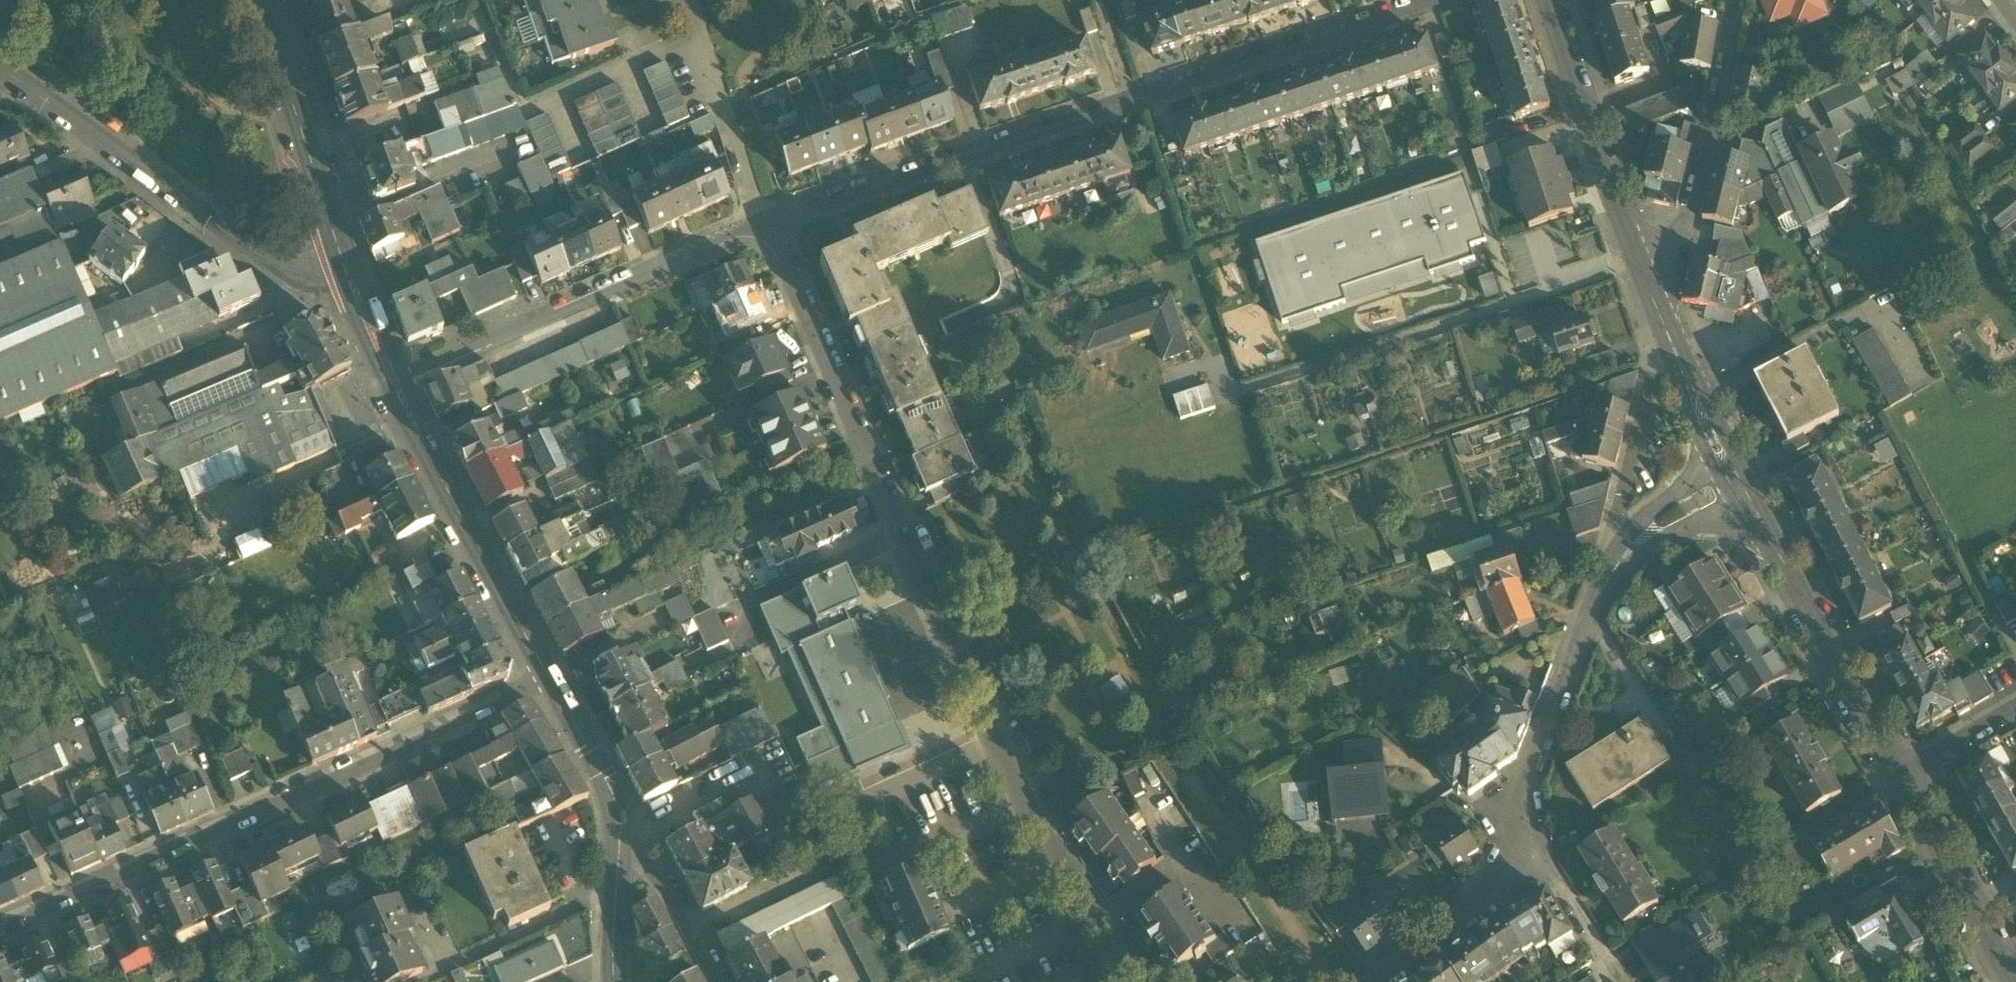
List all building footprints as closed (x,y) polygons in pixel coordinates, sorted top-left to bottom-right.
[(314,35),(352,23),(345,0),(303,0),(314,35)] [(529,19),(583,0),(522,0),(529,19)] [(543,41),(599,22),(594,10),(588,12),(585,1),(588,0),(583,0),(529,19),(529,20),(537,42),(537,43),(543,41)] [(591,0),(588,0),(585,1),(588,12),(594,10),(591,0)] [(868,0),(847,0),(850,9),(855,8),(870,3),(868,0)] [(1126,21),(1137,17),(1132,0),(1119,0),(1126,21)] [(1195,4),(1206,36),(1230,28),(1221,0),(1208,0),(1195,4)] [(1280,12),(1276,0),(1221,0),(1230,28),(1249,22),(1250,24),(1262,20),(1261,18),(1280,12)] [(1316,0),(1276,0),(1280,12),(1299,6),(1300,8),(1311,4),(1310,2),(1316,0)] [(1516,120),(1550,109),(1542,85),(1545,84),(1541,73),(1538,73),(1523,27),(1526,26),(1522,15),(1520,16),(1514,0),(1484,0),(1478,2),(1516,120)] [(1603,19),(1629,11),(1635,9),(1633,0),(1597,0),(1603,19)] [(1681,10),(1697,4),(1696,0),(1678,0),(1681,10)] [(1801,26),(1826,17),(1820,0),(1761,0),(1770,24),(1791,16),(1797,14),(1801,26)] [(1861,10),(1875,6),(1874,0),(1858,0),(1861,10)] [(1919,6),(1915,0),(1898,0),(1908,14),(1919,6)] [(1927,16),(1948,0),(1915,0),(1919,6),(1927,16)] [(1960,0),(1948,0),(1927,16),(1946,42),(1952,38),(1955,42),(1968,32),(1965,28),(1974,22),(1963,8),(1965,7),(1960,0)] [(1181,45),(1206,36),(1195,4),(1186,7),(1170,13),(1181,45)] [(1635,9),(1642,29),(1651,26),(1645,6),(1635,9)] [(931,18),(939,41),(972,30),(965,7),(931,18)] [(1078,13),(1086,36),(1097,32),(1090,10),(1078,13)] [(1182,47),(1181,45),(1170,13),(1169,11),(1141,20),(1153,56),(1182,47)] [(1650,74),(1629,11),(1603,19),(1596,22),(1617,85),(1650,74)] [(1795,28),(1801,26),(1797,14),(1791,16),(1795,28)] [(1936,49),(1946,42),(1927,16),(1917,23),(1936,49)] [(1675,33),(1688,38),(1690,27),(1686,18),(1655,26),(1660,37),(1675,33)] [(537,42),(529,20),(516,25),(523,46),(537,42)] [(604,20),(599,22),(543,41),(548,54),(552,52),(558,64),(571,59),(571,60),(613,46),(609,33),(602,35),(599,24),(605,22),(604,20)] [(599,24),(602,35),(609,33),(605,22),(599,24)] [(356,35),(352,23),(314,35),(319,49),(356,35)] [(388,23),(356,35),(319,49),(334,90),(374,75),(370,65),(363,48),(393,37),(388,23)] [(1683,63),(1709,69),(1716,32),(1690,27),(1688,38),(1683,63)] [(1436,37),(1444,60),(1455,56),(1447,34),(1436,37)] [(419,36),(411,39),(418,60),(427,57),(419,36)] [(417,60),(418,60),(411,39),(396,45),(403,65),(408,63),(417,60)] [(1960,59),(1980,86),(2008,65),(1999,53),(1998,54),(1987,39),(1978,45),(1975,41),(1962,51),(1965,55),(1960,59)] [(1396,51),(1375,58),(1385,89),(1439,71),(1429,40),(1408,47),(1407,45),(1395,49),(1396,51)] [(968,80),(979,113),(1006,104),(1006,106),(1017,102),(1017,100),(1063,85),(1063,87),(1074,83),(1073,81),(1095,74),(1084,41),(968,80)] [(938,86),(941,94),(955,89),(942,50),(927,56),(936,86),(938,86)] [(552,66),(558,64),(552,52),(548,54),(552,66)] [(1913,81),(1914,80),(1932,66),(1936,63),(1927,52),(1906,68),(1907,70),(1913,81)] [(1333,106),(1385,89),(1375,58),(1355,64),(1355,62),(1343,66),(1343,68),(1322,75),(1333,106)] [(424,79),(417,60),(408,63),(415,82),(419,80),(424,79)] [(1811,73),(1821,95),(1846,84),(1836,62),(1811,73)] [(643,73),(648,84),(670,75),(665,64),(643,73)] [(2008,65),(1980,86),(2000,113),(2015,101),(2015,75),(2008,65)] [(398,66),(374,75),(379,89),(395,83),(396,89),(405,85),(398,66)] [(1917,87),(1919,91),(1939,76),(1932,66),(1914,80),(1917,87)] [(1732,109),(1763,115),(1777,109),(1779,103),(1784,104),(1787,90),(1768,86),(1770,77),(1741,70),(1732,109)] [(1913,81),(1907,70),(1885,81),(1895,98),(1917,87),(1914,80),(1913,81)] [(477,80),(480,89),(502,81),(499,72),(496,73),(477,80)] [(334,90),(347,126),(425,98),(419,80),(415,82),(405,85),(396,89),(395,83),(379,89),(374,75),(334,90)] [(424,79),(419,80),(425,98),(439,93),(433,75),(424,79)] [(675,86),(670,75),(648,84),(653,95),(675,86)] [(911,95),(930,88),(925,75),(906,82),(911,95)] [(1291,120),(1333,106),(1322,75),(1308,80),(1307,78),(1296,82),(1296,84),(1281,89),(1291,120)] [(480,89),(470,92),(480,120),(516,107),(514,104),(502,81),(480,89)] [(1821,97),(1838,133),(1871,117),(1853,81),(1821,97)] [(595,94),(600,105),(622,95),(617,84),(595,94)] [(679,97),(675,86),(653,95),(657,106),(679,97)] [(930,88),(911,95),(925,133),(952,123),(941,94),(938,86),(936,86),(930,88)] [(857,115),(884,105),(878,88),(851,98),(855,110),(857,115)] [(1625,109),(1634,131),(1690,109),(1681,88),(1625,109)] [(1239,137),(1291,120),(1281,89),(1261,95),(1260,94),(1249,97),(1249,99),(1228,106),(1239,137)] [(444,134),(480,120),(470,92),(434,105),(444,134)] [(573,103),(578,114),(600,105),(595,94),(573,103)] [(627,106),(622,95),(600,105),(605,116),(627,106)] [(898,143),(925,133),(911,95),(884,105),(898,143)] [(684,108),(679,97),(657,106),(662,117),(684,108)] [(578,114),(583,125),(605,116),(600,105),(578,114)] [(871,153),(898,143),(884,105),(857,115),(869,148),(871,153)] [(632,117),(627,106),(605,116),(610,127),(632,117)] [(1186,155),(1239,137),(1228,106),(1208,113),(1207,111),(1196,115),(1197,117),(1176,124),(1186,155)] [(434,163),(528,129),(526,125),(516,107),(480,120),(444,134),(426,140),(434,163)] [(689,119),(684,108),(662,117),(667,128),(689,119)] [(843,157),(869,148),(857,115),(855,110),(829,120),(843,157)] [(772,131),(775,140),(802,130),(796,114),(776,121),(779,128),(772,131)] [(528,129),(530,135),(552,126),(548,115),(526,125),(528,129)] [(583,125),(588,136),(610,127),(605,116),(583,125)] [(636,128),(632,117),(610,127),(614,138),(636,128)] [(689,126),(694,138),(716,129),(711,117),(689,126)] [(816,167),(843,157),(829,120),(802,130),(816,167)] [(1481,127),(1487,145),(1506,139),(1500,121),(1481,127)] [(1740,195),(1779,177),(1806,166),(1800,153),(1786,124),(1785,123),(1784,123),(1764,131),(1760,147),(1740,142),(1737,161),(1746,163),(1740,195)] [(1677,147),(1690,150),(1696,127),(1683,124),(1681,132),(1677,147)] [(557,137),(552,126),(530,135),(530,136),(535,146),(535,147),(557,137)] [(1654,141),(1657,142),(1677,147),(1681,132),(1658,126),(1654,141)] [(1952,144),(1961,155),(1985,137),(1976,126),(1952,144)] [(588,136),(592,147),(614,138),(610,127),(588,136)] [(641,139),(636,128),(614,138),(619,149),(641,139)] [(0,135),(0,171),(2,171),(24,161),(29,159),(16,129),(0,135)] [(666,137),(663,130),(641,140),(644,147),(666,137)] [(789,177),(816,167),(802,130),(775,140),(776,142),(782,159),(789,177)] [(1458,147),(1451,130),(1438,134),(1444,152),(1458,147)] [(562,148),(557,137),(535,147),(540,157),(562,148)] [(1993,148),(1985,137),(1961,155),(1970,166),(1993,148)] [(619,149),(614,138),(592,147),(597,158),(619,149)] [(1839,178),(1848,174),(1843,164),(1832,139),(1800,153),(1806,166),(1829,215),(1851,205),(1839,178)] [(426,140),(401,149),(405,159),(409,157),(409,159),(419,155),(423,167),(434,163),(426,140)] [(688,155),(710,145),(709,142),(676,156),(678,161),(684,174),(695,169),(688,155)] [(782,159),(776,142),(767,146),(772,162),(782,159)] [(1666,187),(1681,191),(1691,150),(1690,150),(1677,147),(1657,142),(1647,182),(1650,183),(1666,187)] [(988,186),(999,218),(1129,175),(1119,143),(1091,152),(1091,150),(1080,154),(1080,155),(1027,173),(1026,171),(1015,175),(1016,176),(988,186)] [(695,169),(684,174),(701,211),(727,199),(711,163),(717,161),(710,145),(688,155),(695,169)] [(1474,153),(1481,175),(1504,167),(1497,145),(1474,153)] [(567,159),(562,148),(540,157),(545,168),(545,169),(567,159)] [(415,174),(409,159),(409,157),(405,159),(401,149),(360,164),(374,202),(415,187),(411,176),(415,174)] [(1508,166),(1530,229),(1574,215),(1569,201),(1575,199),(1563,162),(1557,164),(1552,151),(1508,166)] [(70,156),(48,166),(54,179),(76,170),(70,156)] [(540,157),(533,160),(545,189),(553,185),(550,179),(545,169),(545,168),(540,157)] [(1858,157),(1847,162),(1852,173),(1854,172),(1863,168),(1858,157)] [(1718,158),(1711,188),(1740,196),(1740,195),(1746,163),(1737,161),(1718,158)] [(572,170),(567,159),(545,169),(550,179),(572,170)] [(517,167),(530,196),(545,189),(533,160),(517,167)] [(2,171),(7,183),(30,174),(24,161),(2,171)] [(684,174),(678,161),(652,173),(658,186),(684,174)] [(1847,162),(1843,164),(1848,174),(1852,173),(1847,162)] [(40,185),(54,179),(48,166),(30,174),(35,187),(40,185)] [(1829,215),(1806,166),(1779,177),(1796,214),(1802,227),(1829,215)] [(97,218),(92,207),(76,170),(54,179),(40,185),(56,222),(71,216),(75,227),(97,218)] [(1866,198),(1854,172),(1852,173),(1848,174),(1839,178),(1851,205),(1866,198)] [(34,212),(45,208),(35,187),(30,174),(7,183),(0,186),(0,227),(34,212)] [(675,223),(701,211),(684,174),(658,186),(675,223)] [(627,180),(634,197),(646,191),(639,175),(627,180)] [(1487,243),(1477,214),(1472,199),(1464,175),(1257,244),(1263,262),(1269,281),(1283,325),(1289,323),(1314,314),(1347,303),(1343,291),(1426,263),(1430,276),(1434,274),(1460,266),(1475,261),(1471,248),(1487,243)] [(1313,179),(1319,197),(1333,192),(1327,175),(1313,179)] [(1768,197),(1779,222),(1796,214),(1779,177),(1740,195),(1740,196),(1737,209),(1749,206),(1768,197)] [(527,195),(520,180),(504,187),(511,203),(527,195)] [(607,211),(611,220),(622,215),(614,198),(608,185),(596,190),(606,212),(607,211)] [(649,235),(675,223),(658,186),(646,191),(634,197),(631,198),(649,235)] [(1647,202),(1676,209),(1681,191),(1666,187),(1664,196),(1649,192),(1647,202)] [(407,220),(419,215),(447,203),(440,188),(439,188),(391,209),(400,231),(406,229),(404,221),(407,220)] [(1737,209),(1740,196),(1711,188),(1703,220),(1732,228),(1737,209)] [(550,198),(547,189),(532,196),(538,208),(550,203),(548,199),(550,198)] [(855,325),(865,349),(909,330),(894,295),(884,300),(873,274),(947,242),(984,226),(969,192),(935,207),(932,200),(851,234),(856,246),(819,262),(847,328),(855,325)] [(625,193),(615,198),(630,231),(641,226),(625,193)] [(1478,197),(1472,199),(1477,214),(1483,212),(1478,197)] [(570,210),(577,226),(601,214),(594,199),(570,210)] [(459,232),(447,203),(419,215),(432,244),(459,232)] [(2004,232),(2015,223),(2015,204),(1993,222),(2002,234),(2004,232)] [(34,212),(40,227),(52,222),(45,207),(45,208),(34,212)] [(404,239),(400,231),(391,209),(360,223),(371,252),(398,242),(404,239)] [(0,227),(0,242),(13,237),(24,261),(62,245),(57,235),(52,224),(52,222),(40,227),(34,212),(0,227)] [(601,214),(577,226),(594,262),(620,250),(603,214),(601,214)] [(1802,227),(1796,214),(1779,222),(1783,230),(1787,233),(1802,227)] [(57,235),(75,227),(71,216),(56,222),(52,224),(57,235)] [(545,223),(551,237),(567,230),(561,216),(545,223)] [(414,235),(407,220),(404,221),(406,229),(400,231),(404,239),(414,235)] [(2004,232),(2002,234),(2000,235),(2007,244),(2015,237),(2015,223),(2004,232)] [(568,274),(594,262),(577,226),(567,230),(551,237),(568,274)] [(984,226),(947,242),(951,250),(987,234),(984,226)] [(1721,242),(1745,244),(1740,233),(1716,227),(1714,242),(1720,243),(1721,242)] [(90,263),(122,287),(123,286),(130,276),(131,277),(139,267),(138,266),(146,255),(113,230),(89,263),(90,263)] [(1583,237),(1589,258),(1605,253),(1598,232),(1583,237)] [(541,286),(568,274),(551,237),(524,250),(541,286)] [(398,242),(371,252),(375,263),(402,252),(398,242)] [(1720,243),(1716,264),(1729,267),(1719,310),(1736,314),(1744,275),(1745,275),(1756,271),(1756,270),(1752,259),(1745,244),(1721,242),(1720,243)] [(62,245),(24,261),(0,272),(0,424),(18,416),(42,406),(118,373),(114,364),(94,320),(73,270),(66,254),(62,245)] [(186,281),(201,275),(219,267),(213,252),(179,266),(186,281)] [(513,262),(522,284),(533,279),(523,257),(513,262)] [(425,269),(432,287),(457,276),(449,258),(425,269)] [(1719,311),(1719,310),(1729,267),(1716,264),(1693,258),(1684,294),(1682,302),(1707,308),(1719,311)] [(1261,284),(1269,281),(1263,262),(1255,265),(1261,284)] [(73,270),(94,320),(133,304),(122,287),(90,263),(89,263),(86,265),(73,270)] [(228,263),(219,267),(201,275),(220,320),(260,303),(250,279),(237,285),(228,263)] [(1343,291),(1347,303),(1348,305),(1431,278),(1430,276),(1426,263),(1343,291)] [(717,307),(719,306),(753,291),(742,266),(715,278),(703,283),(714,309),(717,307)] [(1462,273),(1460,266),(1434,274),(1437,282),(1462,273)] [(403,333),(412,344),(442,331),(429,298),(437,295),(439,299),(459,290),(478,282),(472,269),(457,276),(432,287),(391,305),(403,333)] [(1745,275),(1757,304),(1770,299),(1758,269),(1756,270),(1756,271),(1745,275)] [(459,290),(472,318),(516,298),(503,270),(478,282),(459,290)] [(715,278),(713,273),(689,283),(691,288),(703,283),(715,278)] [(186,281),(133,304),(94,320),(114,364),(177,337),(220,320),(201,275),(186,281)] [(1493,276),(1481,280),(1487,299),(1500,295),(1493,276)] [(703,283),(691,288),(702,314),(714,309),(703,283)] [(766,319),(753,291),(719,306),(725,318),(722,319),(728,334),(729,335),(747,327),(766,319)] [(1156,322),(1169,359),(1190,352),(1170,296),(1077,328),(1084,347),(1156,322)] [(722,319),(717,307),(714,309),(702,314),(713,340),(721,337),(728,334),(722,319)] [(1719,311),(1707,308),(1704,320),(1733,327),(1736,314),(1719,310),(1719,311)] [(1553,333),(1560,356),(1595,345),(1593,338),(1595,338),(1591,326),(1589,326),(1587,319),(1573,323),(1571,317),(1558,321),(1554,310),(1514,323),(1515,324),(1518,323),(1524,341),(1520,342),(1520,343),(1538,338),(1553,333)] [(1317,322),(1314,314),(1289,323),(1292,330),(1317,322)] [(253,336),(275,329),(271,316),(248,324),(253,336)] [(284,335),(290,346),(299,361),(302,367),(306,374),(342,354),(322,319),(317,317),(284,335)] [(620,324),(621,326),(629,346),(643,340),(633,318),(620,324)] [(1156,322),(1084,347),(1086,352),(1153,329),(1164,361),(1169,359),(1156,322)] [(1515,324),(1520,342),(1524,341),(1518,323),(1515,324)] [(590,364),(629,346),(621,326),(579,343),(580,345),(590,364)] [(721,337),(728,353),(753,342),(747,327),(729,335),(728,334),(721,337)] [(895,419),(897,418),(939,400),(917,349),(909,330),(865,349),(895,419)] [(1874,330),(1853,342),(1892,407),(1912,395),(1874,330)] [(1553,333),(1538,338),(1546,361),(1560,356),(1553,333)] [(118,373),(120,379),(183,352),(177,337),(114,364),(118,373)] [(724,364),(737,393),(755,385),(786,371),(784,367),(773,342),(724,364)] [(522,393),(590,364),(580,345),(496,382),(505,401),(522,393)] [(295,363),(299,361),(290,346),(287,348),(287,349),(294,362),(295,363)] [(256,377),(253,371),(250,365),(244,350),(160,385),(178,427),(262,392),(256,377)] [(1586,360),(1590,371),(1617,363),(1613,352),(1586,360)] [(1787,441),(1788,442),(1804,434),(1839,416),(1807,352),(1755,379),(1787,441)] [(350,370),(342,354),(306,374),(296,378),(304,393),(314,390),(316,389),(350,370)] [(473,368),(481,383),(493,376),(486,361),(473,367),(473,368)] [(629,379),(622,362),(610,368),(617,384),(629,379)] [(283,366),(256,377),(262,392),(278,385),(295,378),(292,371),(292,370),(283,366)] [(292,371),(295,378),(296,378),(306,374),(302,367),(292,371)] [(755,385),(760,396),(792,382),(786,367),(784,367),(786,371),(755,385)] [(473,368),(458,374),(465,390),(479,383),(481,383),(473,368)] [(1005,370),(987,378),(994,393),(1012,386),(1005,370)] [(472,403),(465,390),(458,374),(457,372),(423,386),(424,388),(438,419),(472,403)] [(1613,383),(1618,399),(1634,393),(1638,375),(1613,383)] [(465,390),(472,403),(477,414),(491,407),(479,383),(465,390)] [(1618,399),(1613,383),(1610,384),(1605,404),(1630,410),(1634,393),(1618,399)] [(114,405),(132,446),(144,441),(178,427),(160,385),(114,405)] [(178,427),(144,441),(161,481),(179,474),(238,449),(249,474),(253,484),(335,448),(329,435),(334,432),(316,389),(314,390),(304,393),(284,400),(278,385),(262,392),(178,427)] [(1208,386),(1185,394),(1193,416),(1216,409),(1208,386)] [(777,461),(781,470),(825,450),(800,392),(749,415),(752,422),(759,419),(761,425),(755,428),(771,464),(777,461)] [(528,408),(522,393),(505,401),(494,406),(501,420),(528,408)] [(1181,420),(1193,416),(1185,394),(1174,397),(1181,420)] [(897,418),(915,460),(959,441),(940,399),(939,400),(897,418)] [(1594,421),(1592,431),(1623,438),(1630,410),(1605,404),(1599,402),(1594,421)] [(42,406),(18,416),(23,426),(46,416),(42,406)] [(520,435),(524,444),(527,443),(566,426),(562,417),(520,435)] [(752,422),(755,428),(761,425),(759,419),(752,422)] [(1564,433),(1566,439),(1576,435),(1592,431),(1594,421),(1569,427),(1570,432),(1564,433)] [(465,471),(502,454),(498,446),(494,437),(502,434),(497,422),(452,442),(458,454),(457,455),(465,471)] [(544,478),(546,481),(587,461),(569,424),(566,426),(527,443),(534,456),(538,466),(544,478)] [(1570,432),(1569,427),(1543,435),(1546,445),(1566,439),(1564,433),(1570,432)] [(1584,462),(1584,461),(1592,431),(1576,435),(1570,459),(1584,462)] [(1623,438),(1592,431),(1584,461),(1615,469),(1623,438)] [(340,446),(334,432),(329,435),(335,448),(340,446)] [(503,444),(498,446),(502,454),(503,454),(524,444),(520,435),(519,433),(502,441),(503,444)] [(1782,444),(1788,456),(1809,445),(1804,434),(1788,442),(1787,441),(1782,444)] [(1898,457),(1889,439),(1875,447),(1884,465),(1898,457)] [(641,450),(656,484),(679,474),(664,440),(641,450)] [(122,499),(161,481),(144,441),(132,446),(103,460),(122,499)] [(973,473),(959,441),(915,460),(910,462),(924,494),(928,493),(951,482),(973,473)] [(524,444),(503,454),(507,462),(513,459),(521,462),(534,456),(527,443),(524,444)] [(358,458),(372,485),(380,499),(412,482),(391,444),(358,458)] [(238,449),(179,474),(189,499),(249,474),(238,449)] [(523,493),(507,462),(503,454),(502,454),(465,471),(486,511),(523,493)] [(372,485),(358,458),(319,475),(331,503),(372,485)] [(1794,468),(1800,481),(1822,470),(1815,458),(1794,468)] [(546,481),(550,490),(593,471),(588,461),(587,461),(546,481)] [(679,474),(656,484),(660,492),(699,475),(711,501),(721,497),(722,496),(706,461),(679,474)] [(774,473),(781,470),(777,461),(771,464),(774,473)] [(529,485),(544,478),(538,466),(523,473),(529,485)] [(1811,526),(1826,555),(1857,539),(1822,470),(1800,481),(1791,486),(1806,515),(1803,516),(1809,527),(1811,526)] [(550,490),(555,500),(597,481),(593,471),(550,490)] [(433,522),(412,482),(380,499),(375,501),(382,513),(397,542),(397,541),(433,522)] [(928,493),(932,505),(956,494),(951,482),(928,493)] [(1570,497),(1574,510),(1607,499),(1611,483),(1570,497)] [(375,501),(380,499),(372,485),(331,503),(338,518),(375,501)] [(1482,490),(1481,511),(1495,511),(1495,490),(1482,490)] [(1600,531),(1607,499),(1574,510),(1566,513),(1575,539),(1600,531)] [(345,534),(345,535),(362,527),(360,523),(382,513),(375,501),(338,518),(339,520),(345,534)] [(541,520),(545,531),(581,515),(577,504),(541,520)] [(776,568),(794,560),(796,559),(793,552),(809,545),(811,550),(812,550),(814,549),(814,550),(820,548),(819,547),(827,543),(828,544),(834,541),(834,540),(839,538),(840,539),(847,536),(846,535),(852,532),(850,527),(841,506),(819,515),(819,514),(811,518),(811,519),(807,520),(799,523),(800,524),(792,527),(792,526),(784,529),(785,530),(763,540),(764,541),(775,567),(776,568)] [(841,506),(850,527),(853,520),(849,508),(841,506)] [(492,524),(507,550),(537,534),(523,507),(492,524)] [(615,523),(623,540),(648,529),(640,512),(615,523)] [(551,560),(561,555),(560,552),(568,548),(563,534),(585,524),(581,515),(545,531),(537,534),(538,536),(551,560)] [(329,525),(335,538),(345,534),(339,520),(329,525)] [(600,534),(591,538),(568,548),(560,552),(561,555),(566,565),(596,552),(617,543),(623,540),(615,523),(598,530),(600,534)] [(563,534),(568,548),(591,538),(585,524),(563,534)] [(241,557),(269,548),(263,528),(234,537),(241,557)] [(507,550),(521,577),(551,561),(551,560),(538,536),(537,534),(507,550)] [(1491,539),(1477,543),(1482,557),(1495,553),(1491,539)] [(1893,608),(1857,539),(1826,555),(1840,583),(1838,584),(1844,596),(1846,595),(1861,624),(1893,608)] [(767,570),(775,567),(764,541),(756,544),(767,570)] [(596,552),(603,567),(624,558),(617,543),(596,552)] [(1427,560),(1433,575),(1454,568),(1476,561),(1476,559),(1482,557),(1477,543),(1427,560)] [(369,555),(375,566),(377,565),(395,555),(396,554),(391,544),(369,555)] [(815,555),(812,550),(811,550),(809,545),(793,552),(796,559),(794,560),(796,564),(815,555)] [(1476,580),(1481,596),(1486,594),(1519,583),(1522,582),(1510,548),(1495,553),(1482,557),(1476,559),(1476,561),(1477,563),(1471,566),(1476,580)] [(195,552),(156,569),(167,593),(205,576),(195,552)] [(400,564),(395,555),(377,565),(381,574),(400,564)] [(521,577),(525,584),(566,565),(561,555),(551,560),(551,561),(521,577)] [(426,588),(428,592),(439,586),(424,559),(397,573),(410,597),(426,588)] [(1477,563),(1476,561),(1454,568),(1460,585),(1476,580),(1471,566),(1477,563)] [(1672,591),(1686,613),(1729,585),(1714,562),(1693,575),(1671,589),(1672,591)] [(1664,587),(1668,593),(1672,591),(1671,589),(1693,575),(1687,565),(1661,582),(1664,587)] [(673,567),(662,572),(669,589),(680,584),(673,567)] [(647,597),(647,598),(669,589),(662,572),(662,571),(640,581),(647,597)] [(844,571),(800,591),(815,625),(840,614),(859,605),(844,571)] [(461,574),(439,586),(428,592),(431,598),(442,619),(477,603),(461,574)] [(547,626),(585,605),(579,595),(569,575),(531,596),(547,626)] [(124,601),(114,577),(92,586),(102,610),(124,601)] [(608,595),(585,605),(594,621),(610,613),(635,602),(647,597),(640,581),(608,595)] [(1536,621),(1519,583),(1486,594),(1496,616),(1506,636),(1519,630),(1536,622),(1536,621)] [(602,584),(579,595),(585,605),(608,595),(602,584)] [(1744,609),(1729,585),(1686,613),(1699,634),(1701,636),(1722,623),(1740,612),(1744,609)] [(1668,593),(1664,587),(1655,594),(1667,616),(1678,609),(1668,593)] [(415,606),(431,598),(428,592),(426,588),(410,597),(415,606)] [(846,625),(840,614),(815,625),(800,591),(761,608),(781,655),(787,652),(821,729),(796,740),(806,764),(895,725),(850,624),(846,625)] [(1678,609),(1695,636),(1699,634),(1686,613),(1672,591),(1668,593),(1678,609)] [(1486,594),(1481,596),(1465,602),(1474,625),(1496,616),(1486,594)] [(665,604),(675,627),(696,617),(685,595),(665,604)] [(635,602),(642,618),(654,613),(647,598),(647,597),(635,602)] [(431,598),(415,606),(425,626),(442,619),(431,598)] [(2008,625),(2015,621),(2015,616),(2006,599),(1996,605),(2008,625)] [(488,626),(477,603),(442,619),(449,633),(444,636),(441,632),(415,644),(421,657),(488,626)] [(602,636),(594,621),(585,605),(547,626),(564,656),(602,636)] [(1909,605),(1890,615),(1895,625),(1915,615),(1909,605)] [(1695,636),(1678,609),(1667,616),(1665,617),(1682,644),(1695,636)] [(692,620),(707,651),(727,642),(713,610),(692,620)] [(1332,633),(1344,625),(1335,610),(1322,617),(1332,633)] [(1722,623),(1729,633),(1746,622),(1740,612),(1722,623)] [(594,621),(602,636),(617,629),(610,613),(594,621)] [(1992,631),(1979,618),(1965,631),(1979,645),(1992,631)] [(1519,630),(1524,641),(1544,632),(1538,620),(1536,621),(1536,622),(1519,630)] [(1753,632),(1746,622),(1729,633),(1735,643),(1753,632)] [(1695,636),(1703,649),(1729,633),(1722,623),(1701,636),(1699,634),(1695,636)] [(500,649),(488,626),(421,657),(428,671),(454,658),(452,654),(459,650),(466,665),(500,649)] [(1902,637),(1897,627),(1877,638),(1882,648),(1902,637)] [(1714,658),(1728,681),(1772,653),(1757,629),(1753,632),(1735,643),(1713,657),(1714,658)] [(1735,643),(1729,633),(1703,649),(1710,661),(1714,658),(1713,657),(1735,643)] [(1695,636),(1682,644),(1690,658),(1703,649),(1695,636)] [(1936,651),(1928,636),(1916,642),(1925,657),(1936,651)] [(1885,653),(1905,642),(1902,637),(1882,648),(1885,653)] [(1878,657),(1891,680),(1921,663),(1908,640),(1905,642),(1885,653),(1878,657)] [(511,669),(500,649),(466,665),(469,672),(461,676),(462,677),(420,696),(420,697),(425,708),(428,715),(507,679),(511,669)] [(609,710),(648,691),(644,683),(636,669),(641,667),(633,651),(595,671),(599,679),(594,681),(609,710)] [(1465,658),(1470,670),(1482,665),(1476,653),(1465,658)] [(1787,677),(1772,653),(1728,681),(1742,702),(1743,704),(1765,691),(1787,677)] [(361,655),(348,661),(354,676),(368,670),(361,655)] [(428,671),(421,657),(409,663),(416,677),(428,671)] [(1651,657),(1639,664),(1646,679),(1659,673),(1651,657)] [(1727,688),(1738,705),(1742,702),(1728,681),(1714,658),(1710,661),(1727,688)] [(658,686),(663,683),(683,672),(677,661),(650,674),(653,678),(654,678),(658,686)] [(325,671),(327,675),(358,746),(375,739),(342,663),(325,671)] [(1939,681),(1939,680),(1932,684),(1926,672),(1921,663),(1891,680),(1903,700),(1901,702),(1901,703),(1939,681)] [(1359,666),(1332,670),(1334,685),(1362,680),(1359,666)] [(1934,668),(1926,672),(1932,684),(1939,680),(1940,680),(1934,668)] [(688,683),(683,672),(663,683),(668,693),(688,683)] [(1435,692),(1455,720),(1482,698),(1466,672),(1453,677),(1431,686),(1435,692)] [(1959,686),(1972,709),(1994,696),(1980,674),(1959,686)] [(336,756),(358,746),(327,675),(318,679),(319,683),(314,685),(327,714),(331,712),(333,717),(321,722),(336,756)] [(1117,677),(1097,689),(1109,709),(1130,697),(1117,677)] [(653,678),(644,683),(648,691),(658,686),(654,678),(653,678)] [(1941,718),(1954,710),(1955,709),(1946,693),(1939,681),(1901,703),(1917,732),(1931,724),(1933,726),(1943,720),(1941,718)] [(1959,686),(1946,693),(1955,709),(1954,710),(1958,717),(1972,709),(1959,686)] [(378,704),(369,708),(377,729),(387,725),(425,708),(420,697),(420,696),(416,687),(378,704)] [(1727,711),(1738,705),(1727,688),(1717,695),(1727,711)] [(312,767),(336,756),(321,722),(307,728),(305,724),(309,722),(295,690),(288,693),(289,696),(284,698),(289,710),(297,730),(312,767)] [(609,710),(628,747),(649,736),(666,727),(648,691),(609,710)] [(1465,734),(1471,743),(1494,774),(1509,763),(1509,764),(1516,759),(1532,721),(1530,720),(1538,700),(1521,693),(1518,700),(1498,691),(1492,706),(1490,705),(1484,720),(1465,734)] [(1738,705),(1746,717),(1772,701),(1765,691),(1743,704),(1742,702),(1738,705)] [(1682,710),(1672,695),(1662,702),(1672,717),(1682,710)] [(120,721),(134,715),(126,698),(113,704),(114,707),(120,721)] [(507,726),(491,734),(487,727),(402,767),(412,787),(471,758),(485,752),(512,738),(514,737),(543,722),(531,702),(502,716),(507,726)] [(106,755),(108,754),(103,742),(116,736),(121,749),(131,745),(120,721),(114,707),(89,717),(106,755)] [(760,709),(717,731),(724,745),(723,746),(731,761),(775,739),(760,709)] [(284,735),(297,730),(289,710),(276,716),(284,735)] [(170,733),(194,723),(189,712),(165,722),(170,733)] [(694,727),(700,740),(717,731),(711,719),(694,727)] [(1567,768),(1594,811),(1616,797),(1671,762),(1644,719),(1589,755),(1567,768)] [(1764,740),(1808,816),(1842,797),(1824,766),(1828,764),(1819,749),(1816,751),(1798,721),(1764,740)] [(518,749),(532,773),(564,758),(543,722),(514,737),(512,738),(518,749)] [(175,745),(180,756),(204,745),(197,729),(194,723),(170,733),(175,745)] [(906,751),(895,725),(806,764),(818,790),(906,751)] [(13,766),(54,748),(45,727),(4,746),(13,766)] [(663,745),(656,749),(661,760),(700,740),(694,727),(662,743),(663,745)] [(675,770),(723,746),(724,745),(717,731),(700,740),(661,760),(666,770),(674,766),(675,770)] [(166,749),(170,747),(175,745),(170,733),(153,741),(158,753),(166,749)] [(108,754),(121,749),(116,736),(103,742),(108,754)] [(629,776),(661,760),(656,749),(649,736),(628,747),(616,753),(629,776)] [(485,752),(471,758),(477,771),(494,763),(510,756),(518,749),(512,738),(485,752)] [(1496,777),(1494,774),(1471,743),(1438,767),(1454,789),(1461,785),(1469,796),(1496,777)] [(1349,763),(1350,769),(1365,768),(1365,762),(1382,760),(1380,745),(1348,748),(1349,763)] [(170,747),(166,749),(177,774),(167,778),(170,786),(184,780),(170,747)] [(1995,772),(2002,768),(2011,763),(2002,747),(1986,756),(1988,760),(1995,772)] [(19,790),(20,790),(64,770),(54,748),(13,766),(10,768),(19,790)] [(220,757),(228,778),(250,769),(241,748),(220,757)] [(108,754),(118,778),(131,773),(121,749),(108,754)] [(156,754),(167,778),(177,774),(166,749),(158,753),(156,754)] [(143,782),(149,796),(170,786),(167,778),(156,754),(146,758),(149,766),(145,769),(149,779),(143,782)] [(489,794),(477,771),(471,758),(412,787),(410,788),(366,807),(383,843),(427,824),(472,801),(483,796),(489,794)] [(588,798),(564,758),(532,773),(531,774),(539,787),(546,799),(554,813),(588,798)] [(629,776),(644,803),(675,788),(673,783),(666,770),(661,760),(629,776)] [(1331,777),(1335,814),(1387,809),(1382,760),(1365,762),(1365,768),(1350,769),(1349,769),(1349,775),(1331,777)] [(1958,778),(1972,802),(2002,784),(1995,772),(1988,760),(1958,778)] [(477,771),(489,794),(505,786),(494,763),(477,771)] [(1995,772),(2002,784),(2009,780),(2002,768),(1995,772)] [(1146,795),(1136,772),(1125,777),(1135,799),(1146,795)] [(197,774),(184,780),(170,786),(187,824),(213,812),(197,774)] [(504,798),(506,803),(539,787),(531,774),(511,783),(516,793),(504,798)] [(673,783),(675,788),(684,783),(682,779),(673,783)] [(2014,788),(2009,780),(2002,784),(2007,792),(2014,788)] [(1080,795),(1089,809),(1109,794),(1110,795),(1116,791),(1109,781),(1080,795)] [(516,793),(511,783),(505,786),(489,794),(483,796),(490,810),(506,803),(504,798),(516,793)] [(1972,802),(1986,825),(2015,808),(2007,792),(2002,784),(1972,802)] [(187,824),(170,786),(149,796),(144,798),(160,836),(187,824)] [(780,798),(791,820),(810,810),(799,788),(780,798)] [(25,803),(19,790),(0,799),(6,812),(25,803)] [(97,810),(109,805),(105,794),(86,802),(88,805),(91,813),(97,810)] [(1103,858),(1126,890),(1142,879),(1140,875),(1157,863),(1136,833),(1131,836),(1125,827),(1130,823),(1110,795),(1109,794),(1089,809),(1070,821),(1098,862),(1103,858)] [(780,798),(756,808),(769,832),(791,820),(780,798)] [(109,805),(118,824),(130,818),(121,799),(109,805)] [(327,820),(341,848),(377,831),(363,802),(356,799),(355,800),(352,807),(353,808),(327,820)] [(506,833),(554,813),(546,799),(513,814),(508,807),(494,813),(506,833)] [(700,827),(718,860),(731,852),(751,841),(769,832),(756,808),(750,799),(726,811),(720,801),(692,816),(699,827),(700,827)] [(91,813),(88,805),(78,809),(79,811),(88,836),(106,828),(97,810),(91,813)] [(106,828),(88,836),(101,863),(126,851),(114,826),(118,824),(109,805),(97,810),(106,828)] [(1999,849),(2015,839),(2015,809),(2015,808),(1986,825),(1999,849)] [(1820,861),(1831,879),(1879,851),(1888,865),(1906,854),(1879,809),(1861,819),(1863,823),(1815,851),(1818,857),(1820,861)] [(751,841),(759,856),(818,825),(810,810),(791,820),(769,832),(751,841)] [(71,876),(101,863),(88,836),(79,811),(48,825),(71,876)] [(1450,862),(1458,874),(1472,865),(1468,860),(1480,852),(1458,819),(1431,836),(1435,843),(1448,863),(1449,863),(1450,862)] [(1131,836),(1136,833),(1130,823),(1125,827),(1131,836)] [(666,845),(684,878),(718,860),(700,827),(699,827),(666,845)] [(269,846),(270,848),(283,875),(318,858),(319,858),(312,844),(305,829),(269,846)] [(34,862),(34,863),(49,856),(37,830),(22,837),(25,844),(26,844),(34,862)] [(550,910),(537,880),(535,876),(515,830),(507,834),(464,853),(484,899),(486,903),(494,920),(503,916),(508,929),(550,910)] [(1607,897),(1625,926),(1658,905),(1614,832),(1580,852),(1598,881),(1594,883),(1603,899),(1607,897)] [(1419,849),(1411,834),(1398,841),(1406,856),(1419,849)] [(1770,857),(1785,882),(1817,863),(1815,859),(1818,857),(1815,851),(1806,835),(1770,857)] [(318,858),(323,870),(342,861),(330,836),(312,844),(319,858),(318,858)] [(1999,849),(2013,873),(2015,871),(2015,839),(1999,849)] [(5,874),(22,866),(14,849),(12,843),(2,847),(4,853),(0,855),(0,861),(5,874)] [(1426,851),(1438,869),(1448,863),(1435,843),(1425,850),(1426,851)] [(22,866),(5,874),(17,900),(43,888),(32,863),(34,863),(34,862),(26,844),(25,844),(14,849),(22,866)] [(288,886),(283,875),(270,848),(254,856),(253,853),(240,860),(251,885),(257,896),(261,905),(262,904),(290,891),(288,886)] [(684,878),(702,912),(750,886),(731,852),(718,860),(684,878)] [(195,880),(186,885),(202,920),(211,916),(212,920),(234,910),(236,909),(229,895),(214,862),(191,872),(195,880)] [(878,885),(886,903),(926,885),(918,867),(878,885)] [(17,900),(5,874),(0,876),(0,908),(17,900)] [(204,924),(202,920),(186,885),(176,889),(173,880),(151,890),(164,920),(167,926),(172,938),(174,937),(204,924)] [(251,885),(241,890),(229,895),(236,909),(234,910),(243,929),(256,923),(268,917),(262,904),(261,905),(257,896),(251,885)] [(948,934),(926,885),(886,903),(884,903),(898,936),(900,935),(907,952),(948,934)] [(1155,944),(1174,971),(1195,957),(1197,960),(1206,954),(1207,953),(1205,950),(1217,941),(1216,940),(1179,887),(1156,903),(1157,905),(1141,916),(1151,931),(1146,935),(1153,945),(1155,944)] [(1849,906),(1857,920),(1888,901),(1880,888),(1849,906)] [(1347,926),(1368,954),(1405,926),(1380,893),(1343,920),(1347,926)] [(1525,906),(1525,908),(1548,945),(1551,949),(1551,948),(1573,936),(1546,893),(1544,894),(1545,895),(1528,905),(1525,906)] [(832,906),(853,948),(875,936),(853,896),(832,906)] [(662,897),(633,909),(657,968),(686,956),(662,897)] [(1895,897),(1888,901),(1892,909),(1900,904),(1895,897)] [(367,981),(402,981),(423,973),(406,936),(412,934),(396,899),(347,921),(354,938),(360,935),(367,952),(364,953),(373,974),(365,978),(367,981)] [(101,924),(110,944),(142,930),(128,901),(106,911),(110,920),(101,924)] [(1924,945),(1900,904),(1892,909),(1888,901),(1857,920),(1847,925),(1859,945),(1861,944),(1864,942),(1869,947),(1866,950),(1873,955),(1880,958),(1888,959),(1897,957),(1896,954),(1902,951),(1904,954),(1905,956),(1924,945)] [(1324,915),(1337,933),(1347,926),(1343,920),(1342,921),(1333,908),(1324,915)] [(1538,951),(1548,945),(1525,908),(1500,923),(1523,955),(1535,948),(1538,951)] [(1656,981),(1693,981),(1676,953),(1710,933),(1699,915),(1658,939),(1641,949),(1642,950),(1655,973),(1652,975),(1656,981)] [(110,944),(101,924),(92,928),(88,919),(65,929),(78,958),(78,959),(83,957),(99,949),(110,944)] [(1508,966),(1523,955),(1500,923),(1499,923),(1471,943),(1499,980),(1511,970),(1508,966)] [(167,926),(155,931),(168,958),(181,952),(174,937),(172,938),(167,926)] [(1630,941),(1637,953),(1642,950),(1641,949),(1658,939),(1652,928),(1630,941)] [(144,936),(142,930),(110,944),(119,962),(148,949),(149,949),(143,937),(145,936),(144,936)] [(173,970),(168,958),(155,931),(144,936),(145,936),(143,937),(149,949),(148,949),(151,957),(150,957),(152,961),(159,978),(174,971),(173,970)] [(1206,954),(1214,965),(1236,951),(1224,934),(1216,940),(1217,941),(1205,950),(1207,953),(1206,954)] [(875,936),(853,948),(871,981),(896,981),(886,961),(875,936)] [(1579,946),(1573,936),(1551,948),(1551,949),(1557,959),(1579,946)] [(15,961),(25,981),(26,981),(42,975),(56,968),(56,967),(43,939),(21,949),(25,957),(15,961)] [(740,981),(784,981),(777,970),(782,967),(777,957),(772,960),(762,941),(727,958),(740,981)] [(499,981),(535,981),(564,969),(552,943),(499,967),(505,979),(499,981)] [(1499,980),(1471,943),(1444,963),(1458,981),(1495,981),(1499,980)] [(99,949),(83,957),(87,968),(104,961),(99,949)] [(148,949),(119,962),(123,974),(152,961),(150,957),(151,957),(148,949)] [(186,964),(181,952),(168,958),(173,970),(186,964)] [(482,961),(485,969),(504,962),(500,953),(482,961)] [(15,961),(6,966),(2,958),(0,959),(0,981),(25,981),(15,961)] [(88,980),(78,959),(78,958),(67,963),(76,981),(84,981),(88,980)] [(67,963),(67,962),(56,967),(56,968),(42,975),(45,981),(59,981),(60,981),(76,981),(67,963)] [(1444,963),(1417,981),(1458,981),(1444,963)] [(913,981),(929,981),(943,977),(939,964),(910,975),(913,981)] [(461,970),(451,974),(454,981),(467,981),(461,970)] [(695,974),(682,981),(700,981),(695,974)]
